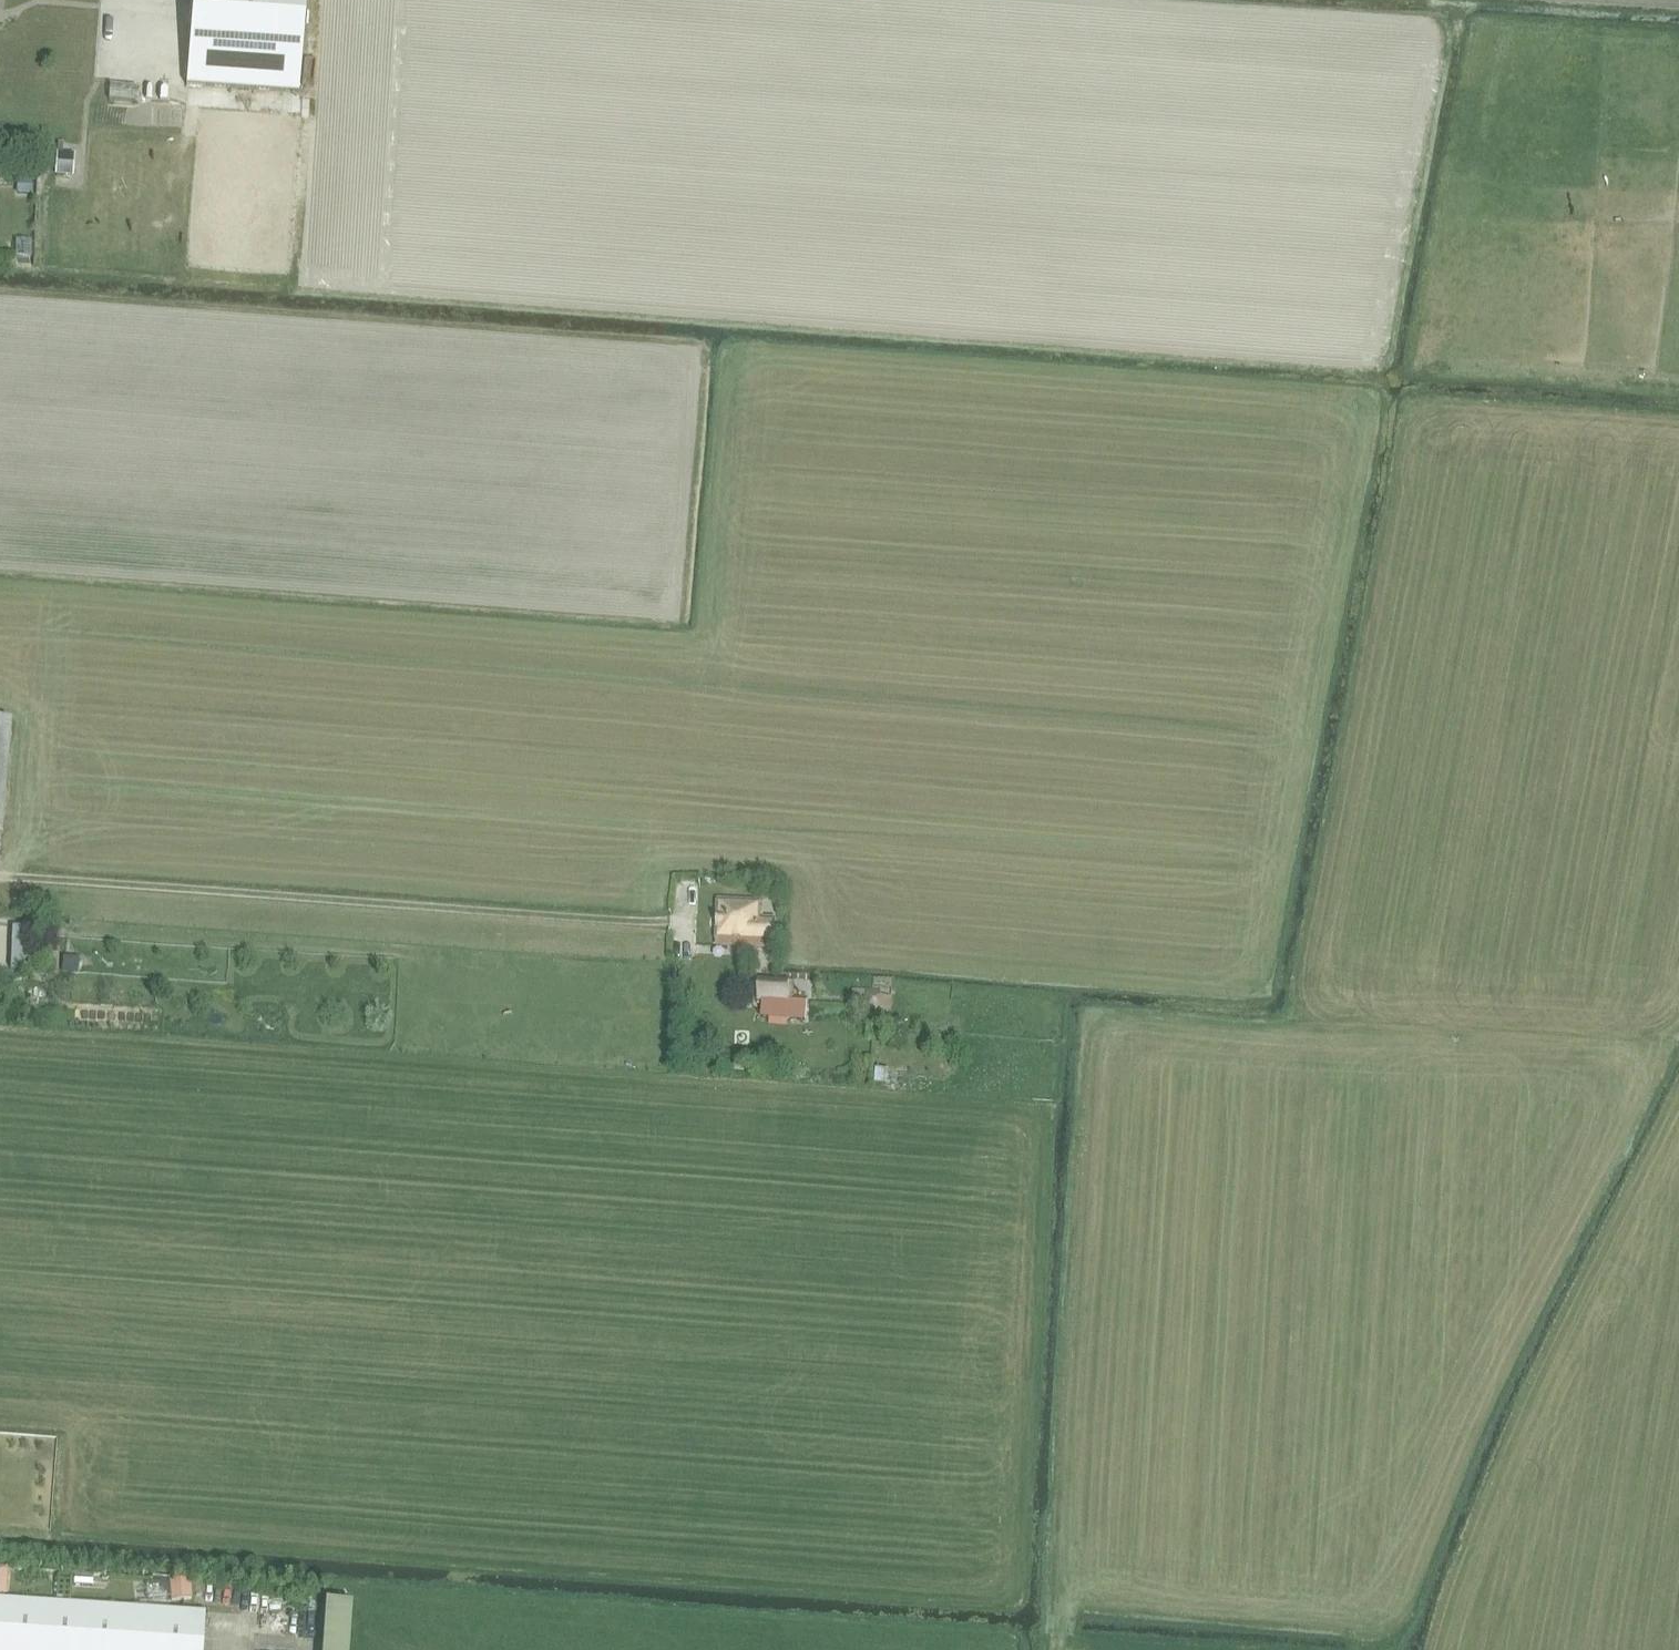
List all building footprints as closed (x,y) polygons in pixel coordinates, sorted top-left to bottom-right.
[(298,94),(305,0),(193,0),(186,86),(298,94)] [(76,159),(59,157),(57,179),(74,180),(76,159)] [(34,197),(34,183),(18,182),(18,196),(34,197)] [(3,831),(10,723),(0,722),(0,831),(3,831)] [(761,914),(761,902),(717,900),(716,945),(775,948),(776,917),(762,917),(762,914),(761,914)] [(60,958),(59,971),(59,972),(74,974),(76,959),(62,958),(60,958)] [(755,981),(755,1002),(784,1003),(785,983),(755,981)] [(865,1013),(880,1013),(881,995),(865,994),(865,1013)] [(733,1060),(732,1068),(733,1072),(744,1073),(747,1069),(748,1062),(746,1058),(736,1056),(733,1060)] [(886,1082),(887,1069),(875,1068),(874,1081),(886,1082)] [(190,1579),(170,1581),(172,1601),(192,1599),(190,1579)] [(204,1613),(0,1598),(0,1649),(202,1649),(204,1613)] [(320,1649),(348,1649),(351,1603),(328,1601),(323,1601),(320,1649)]
